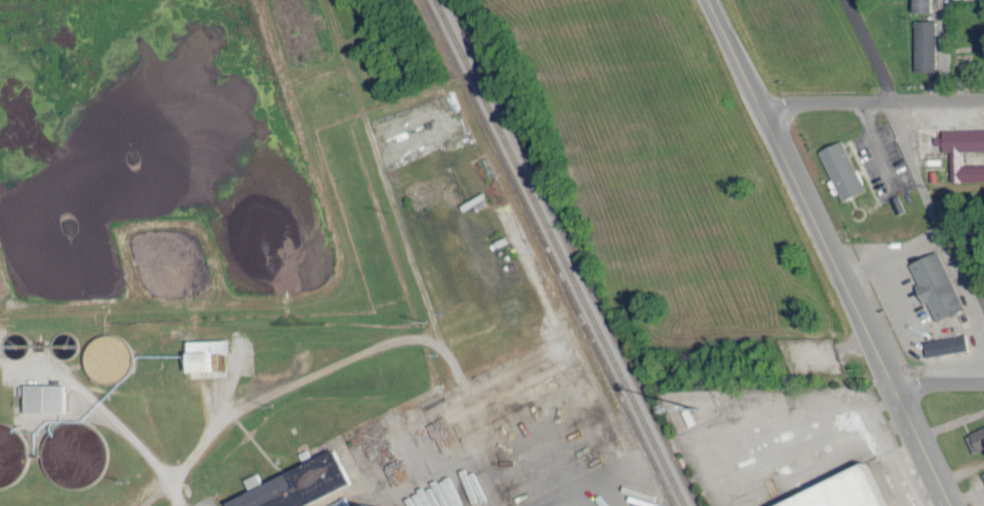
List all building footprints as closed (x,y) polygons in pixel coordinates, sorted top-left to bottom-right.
[(930,12),(930,0),(911,0),(911,12),(930,12)] [(935,70),(934,20),(913,20),(914,71),(935,70)] [(961,164),(960,151),(983,150),(983,128),(941,129),(941,135),(934,135),(934,144),(941,144),(941,151),(949,151),(949,181),(983,180),(983,164),(961,164)] [(863,190),(841,140),(819,149),(840,200),(863,190)] [(932,320),(962,307),(937,249),(908,261),(917,282),(916,282),(932,320)] [(923,340),(926,356),(967,347),(964,332),(923,340)] [(210,368),(210,351),(225,351),(225,338),(184,339),(185,369),(210,368)] [(22,412),(62,411),(62,383),(21,383),(22,412)] [(983,448),(983,425),(964,433),(972,453),(983,448)] [(333,448),(260,479),(257,472),(243,477),(248,489),(224,499),(227,505),(300,505),(349,485),(333,448)] [(489,499),(484,485),(479,487),(482,496),(476,498),(478,503),(489,499)]
